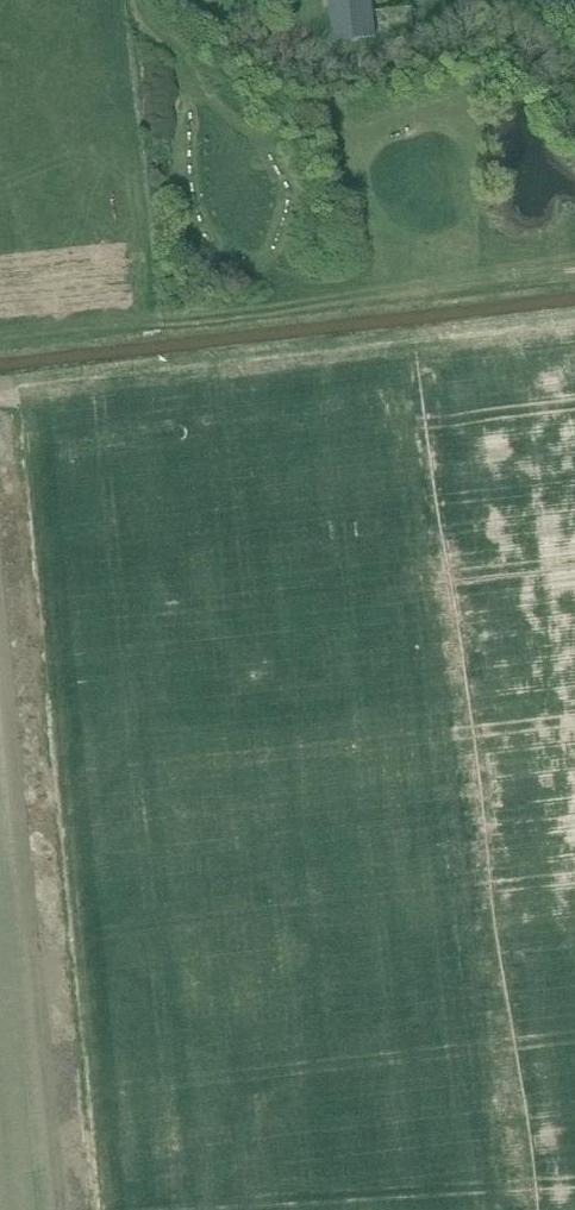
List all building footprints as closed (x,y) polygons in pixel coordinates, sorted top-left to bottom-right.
[(294,18),(293,0),(275,0),(277,19),(294,18)] [(334,41),(376,36),(373,11),(371,0),(329,0),(334,41)]
